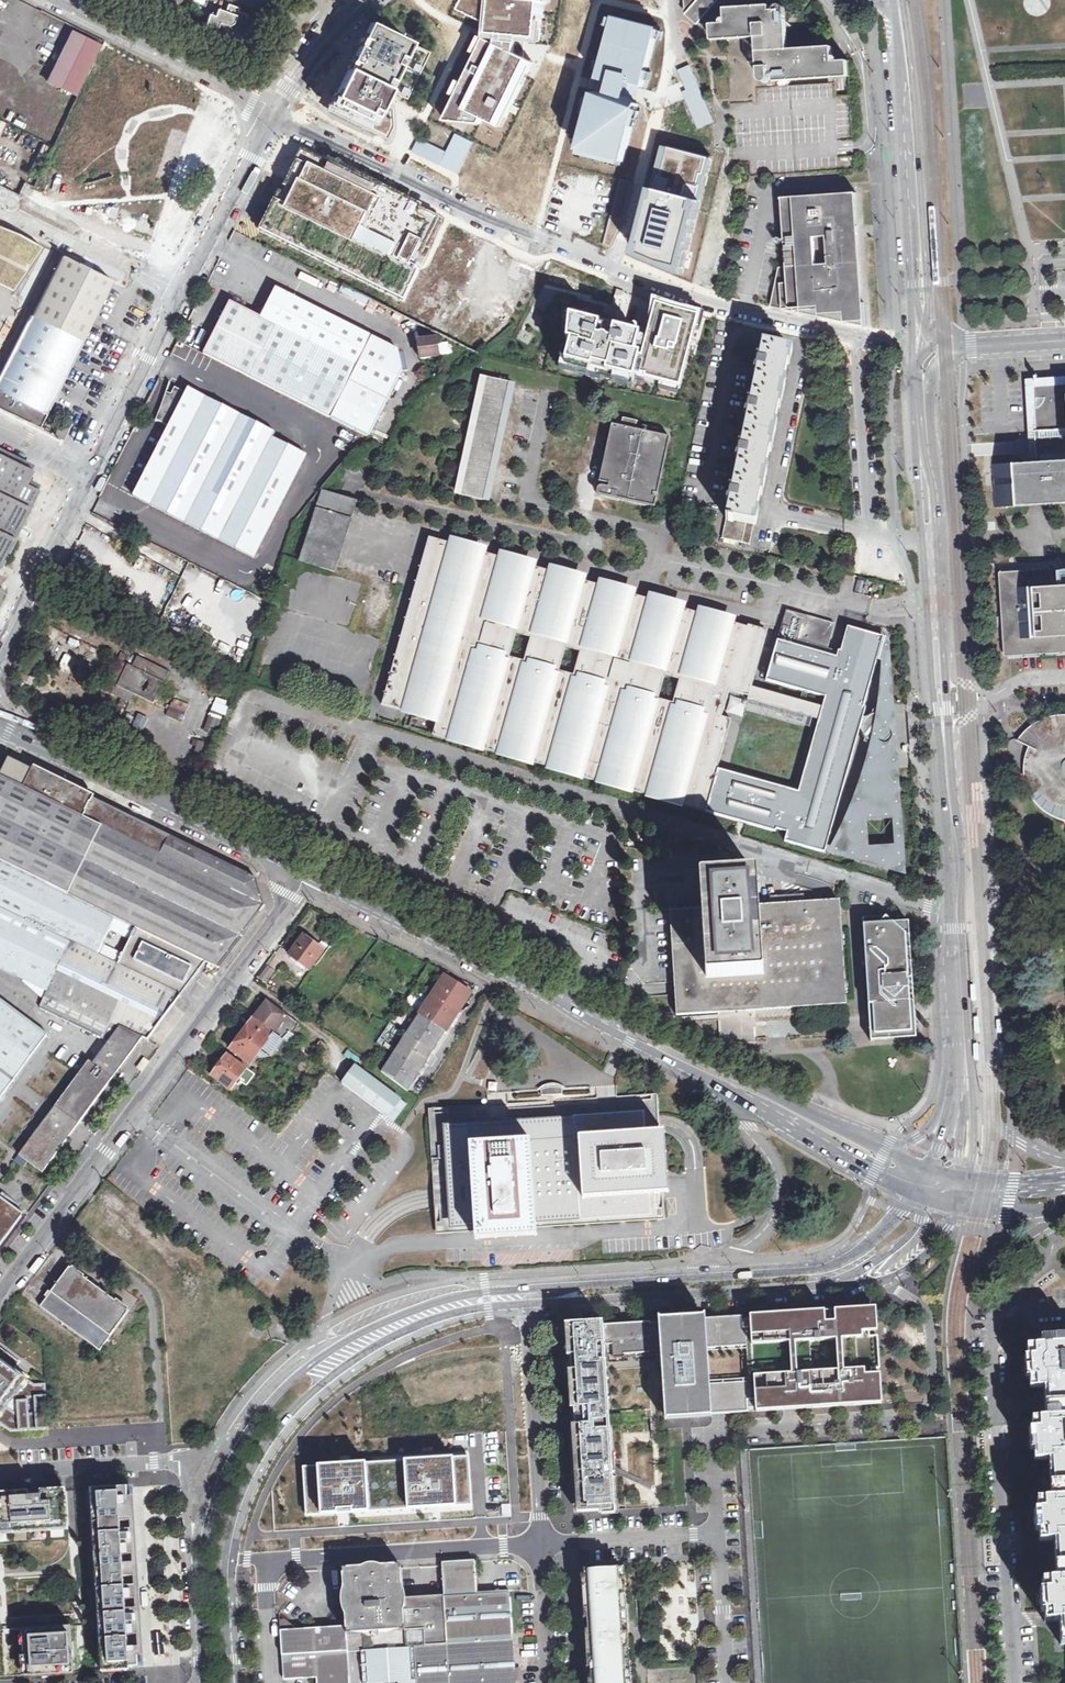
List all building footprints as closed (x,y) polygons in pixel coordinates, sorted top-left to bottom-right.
[(464,10),(494,25),(494,35),(540,43),(545,0),(469,0),(464,10)] [(834,62),(833,47),(794,49),(794,48),(789,44),(787,44),(787,32),(788,32),(792,28),(792,26),(787,22),(786,22),(786,20),(786,8),(785,7),(785,6),(784,5),(783,5),(781,4),(780,4),(779,4),(778,5),(777,5),(777,6),(776,6),(776,7),(776,8),(775,10),(775,9),(771,6),(735,8),(726,9),(725,0),(685,0),(686,11),(701,25),(712,24),(713,41),(728,40),(743,39),(743,43),(746,45),(750,43),(751,47),(753,49),(758,48),(758,53),(757,53),(754,57),(754,61),(758,66),(759,66),(760,78),(761,79),(761,80),(762,81),(763,81),(763,82),(764,82),(766,82),(769,82),(769,81),(770,81),(770,80),(771,80),(771,79),(771,78),(771,77),(779,84),(780,85),(786,85),(791,79),(849,75),(849,61),(834,62)] [(216,17),(210,15),(206,27),(215,29),(213,35),(230,41),(231,36),(244,41),(251,20),(247,18),(248,15),(238,11),(237,8),(232,6),(228,8),(226,12),(220,9),(216,17)] [(601,71),(598,80),(612,83),(615,74),(629,78),(628,83),(643,87),(644,80),(647,72),(655,39),(657,31),(658,29),(615,17),(614,19),(612,28),(603,63),(601,71)] [(328,106),(329,109),(330,111),(366,129),(386,139),(392,127),(391,108),(385,105),(388,98),(391,92),(406,99),(428,53),(369,23),(328,106)] [(99,44),(72,32),(48,82),(74,95),(99,44)] [(534,63),(483,38),(475,53),(480,56),(475,65),(480,67),(477,73),(470,70),(445,121),(480,125),(483,118),(502,128),(534,63)] [(117,81),(126,52),(101,44),(92,73),(117,81)] [(697,129),(713,122),(689,64),(677,69),(681,81),(685,90),(682,91),(685,98),(697,129)] [(629,78),(615,74),(612,83),(611,87),(610,92),(610,93),(624,96),(628,83),(629,78)] [(639,105),(624,96),(610,93),(595,94),(580,150),(624,162),(639,105)] [(473,143),(454,134),(446,151),(445,153),(445,154),(418,141),(411,155),(457,177),(473,143)] [(633,242),(636,243),(633,252),(669,262),(684,209),(682,208),(685,198),(694,200),(698,185),(695,184),(698,175),(703,176),(708,157),(663,145),(656,173),(652,172),(646,193),(651,195),(649,201),(644,199),(633,242)] [(440,220),(302,150),(275,205),(271,203),(268,208),(265,214),(262,223),(260,227),(257,231),(261,233),(403,302),(418,271),(412,268),(414,265),(415,263),(421,266),(429,250),(425,248),(440,220)] [(599,176),(596,186),(610,190),(612,179),(599,176)] [(631,184),(618,180),(602,244),(609,248),(624,220),(631,184)] [(854,226),(852,193),(782,198),(788,267),(779,267),(771,306),(866,326),(864,303),(859,303),(855,237),(857,237),(857,226),(854,226)] [(154,195),(134,249),(161,259),(181,205),(154,195)] [(0,225),(0,270),(46,291),(63,255),(0,225)] [(63,255),(46,291),(38,304),(32,316),(29,314),(0,374),(0,409),(39,428),(95,316),(113,280),(63,255)] [(397,351),(275,288),(260,317),(230,302),(203,354),(369,438),(401,372),(397,351)] [(644,380),(679,390),(698,318),(655,307),(645,345),(642,359),(639,359),(635,376),(645,378),(644,380)] [(565,365),(633,383),(635,376),(639,359),(642,359),(645,345),(638,343),(639,339),(569,320),(567,344),(571,345),(565,365)] [(438,358),(435,339),(422,341),(424,360),(438,358)] [(440,356),(450,355),(448,342),(438,344),(440,356)] [(791,350),(762,344),(759,362),(756,362),(754,370),(758,370),(750,406),(747,405),(746,413),(749,414),(742,450),(738,449),(736,457),(740,458),(732,492),(729,492),(727,500),(730,500),(722,538),(750,544),(759,504),(767,462),(777,416),(786,373),(791,350)] [(487,378),(481,377),(455,495),(461,496),(487,378)] [(510,383),(487,378),(461,496),(484,501),(509,386),(510,383)] [(991,465),(994,506),(999,506),(1064,501),(1064,379),(1029,381),(1032,430),(1041,430),(1042,455),(1038,455),(1038,463),(991,465)] [(509,386),(484,501),(490,503),(515,387),(509,386)] [(242,572),(305,456),(272,439),(275,433),(206,398),(204,402),(175,387),(169,400),(164,397),(153,419),(157,421),(113,509),(242,572)] [(600,496),(601,496),(655,508),(657,499),(653,498),(650,497),(663,437),(635,430),(637,422),(623,419),(621,427),(622,428),(609,485),(608,488),(603,487),(602,487),(601,487),(600,487),(598,489),(598,490),(598,491),(598,492),(598,493),(598,494),(599,495),(600,496)] [(64,440),(70,426),(62,422),(55,435),(64,440)] [(621,427),(611,425),(599,482),(609,485),(622,428),(621,427)] [(650,497),(653,498),(654,494),(658,495),(670,438),(663,437),(650,497)] [(38,489),(33,487),(25,483),(31,470),(0,454),(0,566),(38,489)] [(356,503),(322,491),(300,561),(334,572),(356,503)] [(825,853),(883,637),(847,628),(841,652),(828,648),(835,624),(786,610),(766,681),(826,697),(823,708),(819,721),(799,792),(718,770),(731,720),(722,717),(730,691),(749,697),(752,688),(767,633),(648,599),(648,603),(633,599),(634,595),(499,557),(498,565),(484,561),(485,554),(429,538),(382,706),(436,721),(433,735),(743,822),(776,831),(778,828),(788,831),(785,841),(825,853)] [(1054,586),(1053,569),(1007,572),(1001,573),(1006,655),(1009,655),(1009,658),(1064,654),(1064,585),(1054,586)] [(165,621),(176,625),(181,609),(170,605),(165,621)] [(251,636),(233,626),(222,647),(240,657),(251,636)] [(894,642),(883,637),(825,853),(910,881),(894,642)] [(154,704),(169,672),(138,657),(132,667),(117,660),(104,688),(129,701),(133,694),(154,704)] [(823,708),(752,688),(748,700),(819,721),(823,708)] [(167,714),(181,721),(189,705),(175,698),(167,714)] [(47,725),(49,721),(40,716),(38,721),(47,725)] [(1034,748),(1033,750),(1032,752),(1031,754),(1030,756),(1029,759),(1028,761),(1028,764),(1027,767),(1027,769),(1027,772),(1028,774),(1028,777),(1029,779),(1029,781),(1030,784),(1031,786),(1032,788),(1033,790),(1035,792),(1036,795),(1037,797),(1038,799),(1040,801),(1041,802),(1042,804),(1044,806),(1046,808),(1047,809),(1050,811),(1052,812),(1054,814),(1057,815),(1059,816),(1061,816),(1063,816),(1064,816),(1064,720),(1061,721),(1058,721),(1054,722),(1049,723),(1046,725),(1043,726),(1036,730),(1033,732),(1031,734),(1029,737),(1026,740),(1024,743),(1034,748)] [(9,758),(0,776),(0,862),(206,962),(219,968),(265,906),(257,880),(172,838),(9,758)] [(134,806),(132,811),(142,815),(144,811),(134,806)] [(0,862),(0,908),(181,996),(193,979),(206,962),(0,862)] [(700,878),(702,909),(707,980),(763,976),(758,906),(756,875),(700,878)] [(707,980),(702,909),(670,911),(675,988),(677,1016),(737,1012),(847,1004),(840,901),(758,906),(763,976),(707,980)] [(0,908),(0,970),(49,994),(40,1009),(109,1042),(120,1027),(143,1037),(148,1040),(181,996),(0,908)] [(870,1023),(871,1036),(915,1033),(913,1001),(909,996),(908,979),(913,979),(909,922),(891,923),(885,918),(865,919),(865,925),(864,925),(870,1023)] [(323,950),(304,935),(289,955),(309,970),(323,950)] [(266,965),(259,979),(269,984),(275,970),(266,965)] [(470,991),(446,976),(383,1073),(406,1090),(470,991)] [(254,1019),(274,1034),(281,1039),(288,1030),(292,1032),(298,1024),(286,1014),(285,1015),(277,1010),(266,1002),(254,1019)] [(0,1003),(0,1102),(49,1035),(0,1003)] [(242,1058),(252,1065),(265,1047),(274,1034),(254,1019),(231,1050),(242,1058)] [(90,1061),(20,1156),(43,1173),(74,1131),(113,1078),(117,1080),(122,1073),(118,1071),(143,1037),(120,1027),(109,1042),(93,1063),(90,1061)] [(292,1032),(288,1030),(281,1039),(288,1044),(295,1034),(292,1032)] [(265,1047),(272,1052),(281,1039),(274,1034),(265,1047)] [(365,1060),(370,1063),(375,1056),(370,1053),(365,1060)] [(212,1075),(232,1090),(235,1085),(238,1088),(242,1083),(247,1086),(255,1075),(228,1054),(212,1075)] [(150,1062),(144,1057),(136,1068),(142,1072),(150,1062)] [(395,1123),(408,1105),(355,1066),(342,1084),(395,1123)] [(498,1109),(436,1113),(440,1197),(441,1228),(660,1214),(654,1124),(652,1100),(606,1102),(498,1109)] [(0,1197),(0,1245),(23,1214),(0,1197)] [(649,1251),(667,1250),(666,1237),(648,1238),(649,1251)] [(72,1265),(43,1305),(102,1349),(132,1309),(72,1265)] [(756,1408),(756,1412),(874,1404),(869,1320),(862,1321),(862,1309),(750,1316),(750,1319),(756,1408)] [(742,1316),(660,1321),(664,1391),(678,1390),(679,1414),(697,1413),(697,1415),(704,1415),(704,1412),(711,1412),(711,1415),(748,1412),(748,1409),(756,1408),(750,1319),(742,1320),(742,1316)] [(660,1321),(569,1327),(571,1360),(579,1478),(581,1512),(613,1510),(607,1415),(629,1414),(634,1411),(646,1410),(646,1419),(666,1417),(664,1391),(660,1321)] [(1041,1338),(1042,1346),(1028,1346),(1028,1357),(1025,1357),(1026,1359),(1027,1378),(1029,1378),(1030,1388),(1045,1387),(1045,1398),(1046,1408),(1046,1418),(1032,1419),(1033,1430),(1030,1430),(1031,1442),(1031,1451),(1034,1450),(1035,1461),(1049,1460),(1050,1474),(1052,1499),(1037,1500),(1038,1510),(1035,1510),(1036,1520),(1036,1531),(1039,1531),(1040,1541),(1054,1541),(1057,1579),(1042,1580),(1043,1591),(1040,1591),(1041,1600),(1041,1612),(1045,1612),(1045,1622),(1059,1621),(1061,1644),(1064,1644),(1064,1336),(1041,1338)] [(0,1348),(0,1423),(10,1431),(49,1429),(45,1380),(0,1348)] [(131,1487),(98,1489),(110,1670),(143,1668),(131,1487)] [(23,1543),(23,1548),(24,1551),(25,1554),(27,1557),(29,1559),(32,1562),(35,1563),(37,1565),(40,1566),(43,1567),(47,1567),(50,1566),(53,1565),(56,1564),(59,1563),(62,1561),(64,1558),(66,1556),(67,1553),(69,1550),(69,1547),(70,1543),(70,1542),(69,1538),(67,1491),(0,1495),(0,1544),(23,1543)] [(513,1641),(510,1591),(477,1593),(475,1560),(442,1562),(444,1595),(448,1645),(513,1641)] [(416,1647),(448,1645),(444,1595),(403,1598),(401,1565),(343,1569),(347,1626),(352,1682),(418,1682),(416,1647)] [(585,1571),(587,1608),(595,1607),(596,1623),(588,1624),(590,1659),(594,1659),(595,1664),(591,1664),(592,1682),(627,1682),(625,1650),(629,1650),(628,1641),(624,1641),(623,1622),(619,1623),(618,1606),(622,1605),(621,1590),(625,1589),(624,1579),(620,1579),(619,1569),(585,1571)] [(34,1673),(33,1638),(73,1636),(71,1627),(4,1631),(0,1619),(0,1676),(34,1673)] [(280,1619),(281,1630),(292,1630),(292,1625),(286,1619),(280,1619)] [(347,1626),(292,1630),(281,1630),(284,1680),(317,1678),(317,1682),(352,1682),(347,1626)] [(73,1636),(33,1638),(34,1673),(75,1671),(73,1636)] [(451,1682),(516,1682),(513,1641),(448,1645),(451,1682)] [(416,1647),(418,1682),(451,1682),(448,1645),(416,1647)]
